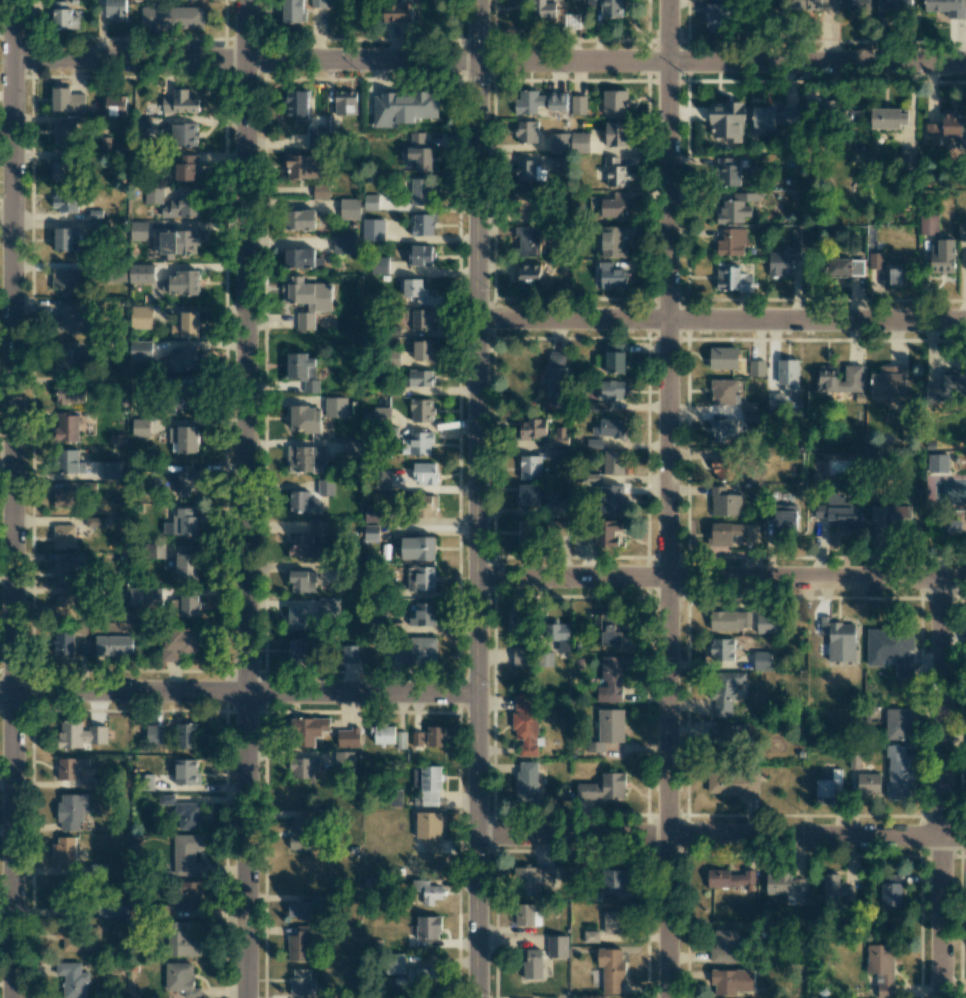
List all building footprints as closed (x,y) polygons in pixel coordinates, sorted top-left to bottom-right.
[(125,0),(105,0),(105,19),(126,18),(125,0)] [(304,22),(304,0),(282,0),(282,23),(304,22)] [(525,1),(532,2),(532,17),(554,17),(554,0),(525,0),(525,1)] [(622,0),(601,0),(601,17),(622,17),(622,0)] [(709,4),(706,4),(705,27),(730,28),(731,1),(727,1),(727,0),(710,0),(709,4)] [(800,8),(821,8),(821,1),(828,1),(828,0),(800,0),(800,8)] [(840,8),(869,9),(870,0),(840,0),(840,8)] [(886,10),(911,10),(911,0),(887,0),(886,10)] [(946,11),(947,18),(964,18),(964,0),(924,0),(924,11),(946,11)] [(79,28),(79,15),(70,15),(70,1),(53,2),(53,29),(79,28)] [(411,3),(381,3),(381,23),(411,22),(411,3)] [(203,7),(141,7),(141,28),(203,28),(203,7)] [(85,94),(70,93),(70,88),(53,88),(52,111),(84,111),(85,94)] [(188,89),(172,90),(172,97),(162,97),(162,112),(199,111),(198,98),(188,98),(188,89)] [(308,118),(308,91),(286,90),(286,118),(308,118)] [(602,112),(628,112),(628,90),(602,90),(602,112)] [(356,115),(356,91),(334,91),(334,115),(356,115)] [(437,118),(437,91),(414,91),(414,95),(372,94),(372,127),(397,127),(397,123),(416,123),(416,118),(437,118)] [(566,110),(566,93),(537,93),(537,91),(519,91),(519,98),(515,98),(514,114),(537,114),(537,106),(547,106),(547,110),(566,110)] [(125,116),(126,96),(107,96),(106,116),(125,116)] [(586,115),(586,96),(571,96),(571,115),(586,115)] [(710,137),(725,138),(725,142),(740,143),(741,122),(744,122),(744,103),(711,102),(710,137)] [(775,130),(774,107),(753,107),(753,135),(766,134),(766,130),(775,130)] [(779,124),(799,124),(799,109),(779,109),(779,124)] [(871,128),(907,128),(907,109),(870,109),(871,128)] [(958,116),(958,111),(942,111),(942,124),(927,124),(927,144),(940,144),(940,136),(959,136),(959,144),(958,144),(958,150),(965,150),(965,116),(958,116)] [(333,115),(324,115),(325,132),(333,132),(333,115)] [(54,122),(54,145),(77,145),(77,116),(65,116),(65,122),(54,122)] [(150,118),(137,118),(137,136),(151,135),(150,118)] [(516,121),(517,143),(538,143),(537,120),(516,121)] [(605,146),(627,147),(627,122),(605,122),(605,146)] [(197,146),(197,124),(171,123),(171,146),(197,146)] [(308,149),(323,149),(324,130),(308,130),(308,149)] [(589,153),(589,133),(571,132),(570,152),(589,153)] [(432,171),(432,147),(425,148),(424,133),(409,133),(410,148),(401,148),(401,162),(415,161),(415,171),(432,171)] [(569,153),(569,133),(550,133),(550,153),(569,153)] [(915,150),(901,151),(901,166),(915,166),(915,150)] [(287,179),(324,178),(324,163),(315,163),(315,154),(286,155),(287,179)] [(175,163),(175,181),(198,180),(198,155),(181,155),(181,163),(175,163)] [(566,155),(554,155),(554,168),(566,168),(566,155)] [(618,157),(605,157),(605,186),(627,186),(627,166),(619,166),(618,157)] [(739,186),(740,158),(717,157),(716,185),(739,186)] [(536,160),(517,160),(517,181),(545,180),(545,168),(536,168),(536,160)] [(51,180),(71,180),(72,162),(51,161),(51,180)] [(430,179),(410,178),(410,205),(430,206),(430,179)] [(329,184),(313,184),(313,199),(328,199),(329,184)] [(163,187),(144,187),(144,204),(162,204),(163,187)] [(534,216),(534,191),(517,191),(516,216),(534,216)] [(627,192),(612,191),(612,199),(600,199),(600,220),(626,220),(627,192)] [(77,211),(78,194),(53,193),(52,211),(77,211)] [(180,199),(168,198),(168,217),(198,218),(199,193),(180,193),(180,199)] [(744,223),(744,216),(751,216),(751,203),(758,203),(758,193),(735,193),(735,200),(725,200),(725,207),(717,207),(717,223),(744,223)] [(378,210),(378,195),(363,195),(363,210),(378,210)] [(359,199),(339,199),(340,219),(360,219),(359,199)] [(314,210),(287,210),(286,230),(314,231),(314,210)] [(919,235),(938,234),(937,213),(919,214),(919,235)] [(432,235),(432,214),(412,214),(412,235),(432,235)] [(384,219),(361,219),(362,241),(384,240),(384,219)] [(102,221),(91,221),(91,232),(103,232),(102,221)] [(130,241),(147,241),(147,222),(130,222),(130,241)] [(958,222),(958,240),(965,240),(965,222),(958,222)] [(514,227),(515,236),(517,236),(517,256),(539,256),(538,237),(547,237),(547,226),(514,227)] [(625,257),(624,237),(626,237),(626,227),(601,227),(601,257),(625,257)] [(72,228),(54,228),(55,252),(73,251),(72,228)] [(745,255),(745,229),(722,228),(722,240),(717,240),(716,255),(745,255)] [(768,253),(768,277),(792,277),(792,261),(799,261),(799,229),(791,229),(791,246),(783,247),(783,253),(768,253)] [(160,231),(160,260),(174,260),(174,254),(191,254),(192,245),(198,245),(199,232),(160,231)] [(929,272),(953,273),(954,241),(930,241),(929,272)] [(432,245),(409,245),(408,265),(431,266),(432,245)] [(323,267),(323,258),(314,258),(314,248),(284,249),(284,268),(323,267)] [(868,253),(868,269),(882,268),(882,253),(868,253)] [(388,273),(388,257),(370,257),(371,273),(388,273)] [(863,277),(863,260),(828,259),(828,276),(863,277)] [(539,262),(518,261),(517,286),(539,287),(539,262)] [(600,289),(626,289),(626,269),(612,270),(611,262),(600,262),(600,289)] [(154,264),(129,264),(129,283),(154,283),(154,264)] [(752,291),(752,276),(739,276),(740,267),(717,267),(716,290),(752,291)] [(75,269),(52,268),(52,288),(62,289),(62,295),(75,295),(75,269)] [(889,285),(911,285),(910,268),(888,268),(889,285)] [(161,282),(162,295),(199,294),(198,272),(168,272),(168,282),(161,282)] [(282,303),(307,303),(308,312),(296,312),(296,330),(314,330),(314,311),(331,311),(331,283),(303,283),(303,276),(282,276),(282,303)] [(399,279),(399,297),(417,296),(417,304),(431,304),(431,294),(423,294),(423,278),(399,279)] [(89,331),(88,303),(59,304),(60,332),(89,331)] [(152,307),(130,306),(130,328),(152,328),(152,307)] [(412,329),(431,329),(431,309),(412,309),(412,329)] [(197,337),(198,312),(179,312),(179,325),(170,325),(170,336),(197,337)] [(129,360),(151,360),(152,341),(130,340),(129,360)] [(433,340),(413,340),(413,361),(433,360),(433,340)] [(624,374),(625,344),(607,343),(606,374),(624,374)] [(169,370),(197,370),(197,363),(203,363),(203,354),(196,354),(196,347),(179,346),(178,354),(169,354),(169,370)] [(738,369),(737,347),(708,348),(709,370),(738,369)] [(82,354),(72,354),(72,348),(55,348),(56,371),(82,370),(82,354)] [(319,393),(318,380),(315,380),(314,358),(307,358),(307,353),(287,353),(287,378),(303,378),(303,393),(319,393)] [(566,354),(548,353),(547,401),(564,401),(566,354)] [(798,389),(798,360),(778,359),(777,388),(798,389)] [(764,377),(765,361),(749,360),(749,376),(764,377)] [(838,365),(817,365),(817,391),(837,392),(838,365)] [(864,365),(843,365),(842,392),(852,392),(852,402),(863,402),(864,365)] [(870,397),(905,397),(905,366),(879,366),(879,373),(870,373),(870,397)] [(408,386),(431,387),(431,370),(408,370),(408,386)] [(954,375),(954,370),(943,370),(943,384),(926,384),(925,399),(942,400),(942,394),(965,395),(965,375),(954,375)] [(737,379),(711,380),(711,405),(738,404),(737,379)] [(623,380),(597,381),(598,400),(624,399),(623,380)] [(55,404),(85,403),(84,384),(54,385),(55,404)] [(784,393),(767,394),(767,412),(784,411),(784,393)] [(196,405),(195,396),(182,397),(182,405),(196,405)] [(347,398),(326,397),(325,417),(347,418),(347,398)] [(433,422),(433,399),(410,399),(410,422),(433,422)] [(756,412),(755,402),(741,402),(741,412),(756,412)] [(321,407),(290,407),(289,431),(320,432),(321,407)] [(390,408),(373,408),(374,423),(390,423),(390,408)] [(77,442),(78,415),(56,414),(55,441),(77,442)] [(132,436),(149,437),(150,419),(132,418),(132,436)] [(546,437),(545,419),(519,419),(519,438),(546,437)] [(591,427),(591,437),(624,437),(624,419),(599,419),(599,427),(591,427)] [(711,419),(711,443),(724,443),(724,438),(737,438),(737,419),(711,419)] [(175,442),(176,452),(198,451),(197,426),(169,427),(169,442),(175,442)] [(567,446),(567,427),(554,427),(553,446),(567,446)] [(431,432),(415,432),(415,439),(401,439),(401,455),(431,454),(431,432)] [(601,439),(587,439),(587,448),(602,447),(601,439)] [(358,441),(343,441),(342,458),(358,458),(358,441)] [(287,472),(325,473),(325,447),(287,446),(287,472)] [(85,473),(85,461),(78,462),(78,449),(56,450),(57,473),(85,473)] [(623,475),(624,451),(604,451),(603,474),(623,475)] [(540,456),(519,456),(519,479),(540,479),(540,456)] [(714,481),(734,480),(733,458),(713,459),(714,481)] [(929,461),(931,475),(949,472),(947,458),(929,461)] [(102,479),(121,479),(121,461),(102,461),(102,479)] [(436,463),(413,463),(413,484),(436,484),(436,463)] [(391,471),(373,470),(373,490),(391,490),(391,471)] [(191,496),(191,488),(199,488),(199,471),(177,472),(177,497),(191,496)] [(333,479),(318,480),(318,496),(334,495),(333,479)] [(539,484),(516,485),(516,505),(540,505),(539,484)] [(622,485),(602,485),(601,512),(622,512),(622,485)] [(726,487),(712,486),(711,515),(741,515),(741,495),(726,495),(726,487)] [(77,488),(55,487),(54,506),(76,507),(77,488)] [(318,499),(307,498),(308,491),(289,491),(289,512),(318,513),(318,499)] [(861,528),(861,502),(844,502),(844,494),(827,494),(827,502),(816,502),(816,517),(828,517),(828,520),(836,520),(836,528),(861,528)] [(436,518),(436,496),(421,496),(421,511),(415,511),(415,517),(436,518)] [(568,516),(568,500),(550,500),(551,517),(568,516)] [(796,505),(774,505),(775,534),(797,533),(796,505)] [(197,517),(193,517),(193,508),(171,508),(172,523),(162,523),(162,535),(197,535),(197,517)] [(594,546),(616,546),(616,531),(621,531),(621,521),(595,520),(594,546)] [(326,535),(326,521),(310,521),(310,536),(326,535)] [(518,544),(537,544),(537,521),(519,521),(518,544)] [(758,525),(711,523),(711,532),(708,532),(707,556),(720,557),(720,546),(731,547),(732,535),(740,535),(740,542),(758,542),(758,525)] [(54,548),(75,547),(75,525),(54,525),(54,548)] [(379,526),(363,525),(363,540),(379,541),(379,526)] [(288,545),(288,557),(323,558),(323,546),(312,546),(313,535),(294,535),(293,545),(288,545)] [(400,559),(434,560),(435,537),(401,536),(400,559)] [(164,558),(164,543),(147,544),(147,558),(164,558)] [(68,561),(55,561),(55,583),(82,584),(83,554),(69,554),(68,561)] [(171,581),(198,582),(198,555),(176,554),(176,563),(171,563),(171,581)] [(435,566),(415,567),(415,573),(407,574),(407,590),(436,590),(435,566)] [(290,571),(290,592),(308,592),(308,571),(290,571)] [(197,616),(198,594),(178,594),(177,616),(197,616)] [(84,596),(55,595),(55,617),(83,618),(84,596)] [(435,626),(436,603),(415,602),(414,625),(435,626)] [(288,629),(305,628),(305,606),(288,606),(288,629)] [(750,611),(709,612),(710,630),(751,630),(750,611)] [(757,634),(779,634),(779,613),(756,614),(757,634)] [(601,645),(619,645),(619,614),(600,615),(601,645)] [(509,634),(528,633),(528,616),(508,616),(509,634)] [(855,661),(855,623),(831,623),(831,616),(820,616),(820,634),(828,634),(828,662),(855,661)] [(568,652),(569,624),(546,623),(546,640),(558,640),(558,652),(568,652)] [(867,666),(884,666),(884,660),(894,660),(894,677),(913,677),(913,627),(880,627),(880,629),(867,629),(867,666)] [(161,661),(180,661),(180,653),(197,654),(197,631),(162,630),(161,661)] [(73,631),(52,631),(52,657),(73,658),(73,631)] [(95,654),(132,654),(132,636),(95,636),(95,654)] [(436,637),(410,637),(410,651),(387,651),(387,664),(436,664),(436,637)] [(305,663),(306,640),(289,639),(288,663),(305,663)] [(733,639),(712,639),(712,662),(733,662),(733,639)] [(342,662),(357,663),(357,646),(342,645),(342,662)] [(528,666),(528,647),(513,646),(512,666),(528,666)] [(540,667),(553,666),(552,651),(539,652),(540,667)] [(770,671),(771,652),(754,652),(754,670),(770,671)] [(621,702),(622,657),(603,656),(602,686),(597,686),(597,702),(621,702)] [(745,672),(713,673),(714,717),(733,716),(733,684),(745,684),(745,672)] [(537,756),(538,746),(543,746),(543,738),(533,737),(535,696),(514,695),(513,740),(520,740),(519,756),(537,756)] [(911,719),(911,728),(910,728),(910,738),(885,738),(885,708),(911,708),(911,719)] [(623,743),(624,709),(598,709),(598,742),(586,742),(586,752),(604,752),(604,742),(623,743)] [(329,733),(329,718),(292,718),(292,748),(314,747),(314,733),(329,733)] [(59,748),(84,747),(84,744),(107,743),(107,727),(81,727),(81,721),(59,722),(59,748)] [(195,749),(196,724),(176,724),(175,748),(195,749)] [(163,725),(146,725),(146,743),(163,743),(163,725)] [(736,726),(710,725),(709,742),(736,743),(736,726)] [(394,726),(370,726),(370,735),(373,735),(373,744),(394,744),(394,726)] [(444,726),(426,726),(426,746),(444,746),(444,726)] [(337,747),(359,748),(359,729),(337,729),(337,747)] [(406,732),(397,731),(396,748),(405,749),(406,732)] [(422,746),(423,732),(412,732),(412,746),(422,746)] [(888,798),(914,797),(912,755),(904,755),(904,745),(886,745),(888,798)] [(78,779),(78,767),(89,767),(88,758),(57,759),(57,780),(78,779)] [(316,779),(317,758),(290,758),(289,779),(316,779)] [(198,759),(174,760),(175,785),(198,784),(198,759)] [(537,762),(517,762),(517,804),(537,804),(537,762)] [(412,786),(421,786),(420,806),(441,806),(442,767),(413,767),(412,786)] [(841,784),(840,769),(821,770),(821,779),(816,779),(816,804),(834,803),(833,784),(841,784)] [(759,797),(758,772),(708,772),(708,797),(759,797)] [(601,773),(601,784),(576,785),(576,800),(624,800),(624,773),(601,773)] [(857,774),(858,796),(880,795),(880,773),(857,774)] [(94,789),(94,779),(80,779),(80,789),(94,789)] [(59,794),(58,831),(78,831),(78,822),(86,822),(86,795),(59,794)] [(174,795),(159,795),(158,804),(174,805),(174,795)] [(200,829),(200,803),(176,803),(175,829),(200,829)] [(442,812),(415,812),(415,838),(423,838),(423,852),(441,853),(442,812)] [(288,849),(306,849),(307,820),(289,820),(288,849)] [(201,835),(173,835),(174,876),(199,876),(199,862),(195,862),(195,851),(201,850),(201,835)] [(75,837),(54,837),(53,865),(75,865),(75,837)] [(536,895),(536,867),(516,867),(516,896),(536,895)] [(554,883),(554,867),(538,867),(538,883),(554,883)] [(729,870),(707,869),(707,886),(754,887),(754,870),(744,870),(744,875),(729,875),(729,870)] [(626,870),(603,871),(604,893),(626,892),(626,870)] [(791,874),(766,873),(766,894),(791,895),(791,874)] [(823,902),(841,903),(841,901),(853,902),(854,887),(840,887),(840,874),(823,874),(823,902)] [(901,874),(884,874),(885,883),(880,883),(880,906),(902,906),(901,874)] [(803,879),(793,879),(794,900),(804,900),(803,879)] [(441,899),(442,886),(428,886),(429,880),(413,880),(413,905),(433,905),(433,899),(441,899)] [(201,909),(200,881),(179,882),(179,910),(201,909)] [(128,901),(99,900),(98,916),(127,917),(128,901)] [(315,919),(315,902),(288,902),(287,919),(315,919)] [(533,904),(514,904),(515,926),(540,925),(540,911),(534,911),(533,904)] [(603,934),(622,935),(623,912),(604,911),(603,934)] [(416,916),(416,939),(440,939),(440,916),(416,916)] [(54,940),(62,940),(62,951),(100,951),(100,926),(54,926),(54,940)] [(308,961),(309,936),(313,936),(313,926),(297,926),(297,935),(288,935),(287,961),(308,961)] [(710,963),(739,962),(738,930),(713,930),(713,947),(710,948),(710,963)] [(200,956),(200,934),(187,934),(187,931),(170,931),(170,956),(200,956)] [(599,931),(584,931),(584,943),(599,942),(599,931)] [(567,936),(547,936),(547,958),(567,958),(567,936)] [(893,944),(866,945),(866,974),(877,974),(877,997),(893,997),(893,944)] [(524,979),(541,978),(541,949),(523,949),(524,979)] [(622,994),(621,981),(624,981),(623,949),(597,949),(598,967),(602,967),(603,994),(622,994)] [(404,974),(404,953),(385,954),(385,974),(404,974)] [(85,982),(89,982),(89,972),(80,972),(80,963),(55,963),(56,976),(62,976),(63,997),(85,997),(85,982)] [(165,963),(165,991),(183,990),(184,997),(200,997),(200,988),(193,988),(193,963),(165,963)] [(291,969),(290,996),(297,996),(297,997),(311,997),(311,989),(315,989),(315,980),(310,980),(310,969),(291,969)] [(434,970),(407,969),(406,986),(433,987),(434,970)] [(753,991),(754,970),(711,969),(710,984),(715,984),(714,995),(737,995),(737,991),(753,991)]
